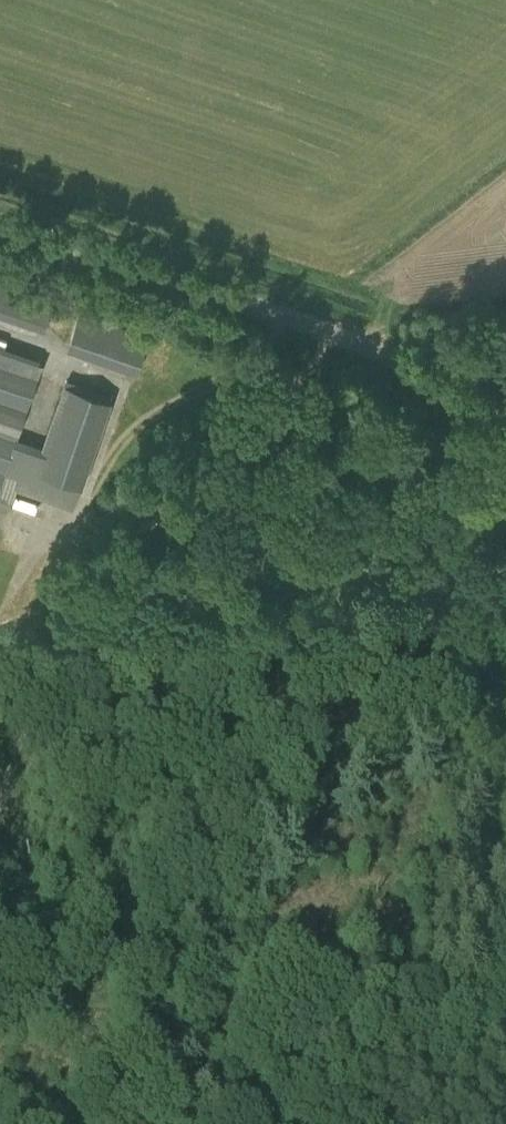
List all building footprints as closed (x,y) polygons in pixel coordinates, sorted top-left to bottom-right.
[(43,330),(54,299),(0,280),(0,315),(43,330)] [(65,347),(137,372),(150,335),(79,310),(65,347)] [(9,505),(15,488),(73,509),(82,485),(83,485),(112,402),(69,387),(46,452),(17,442),(38,376),(44,359),(0,344),(0,502),(9,505)]
